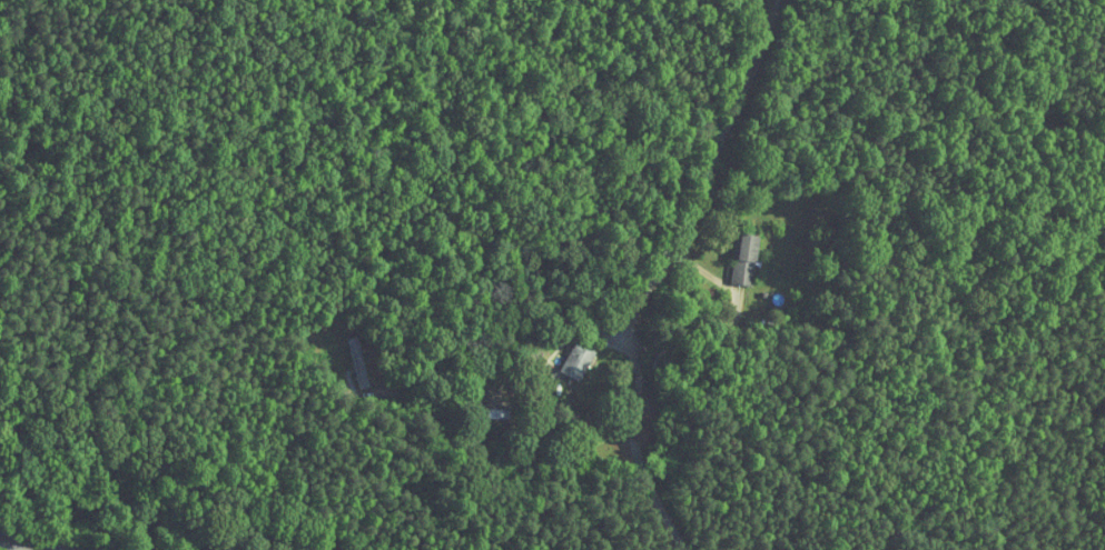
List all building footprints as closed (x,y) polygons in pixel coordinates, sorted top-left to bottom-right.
[(734,285),(758,285),(759,234),(735,233),(734,285)] [(348,338),(359,389),(370,386),(360,336),(348,338)] [(560,371),(581,381),(597,350),(576,339),(560,371)]
